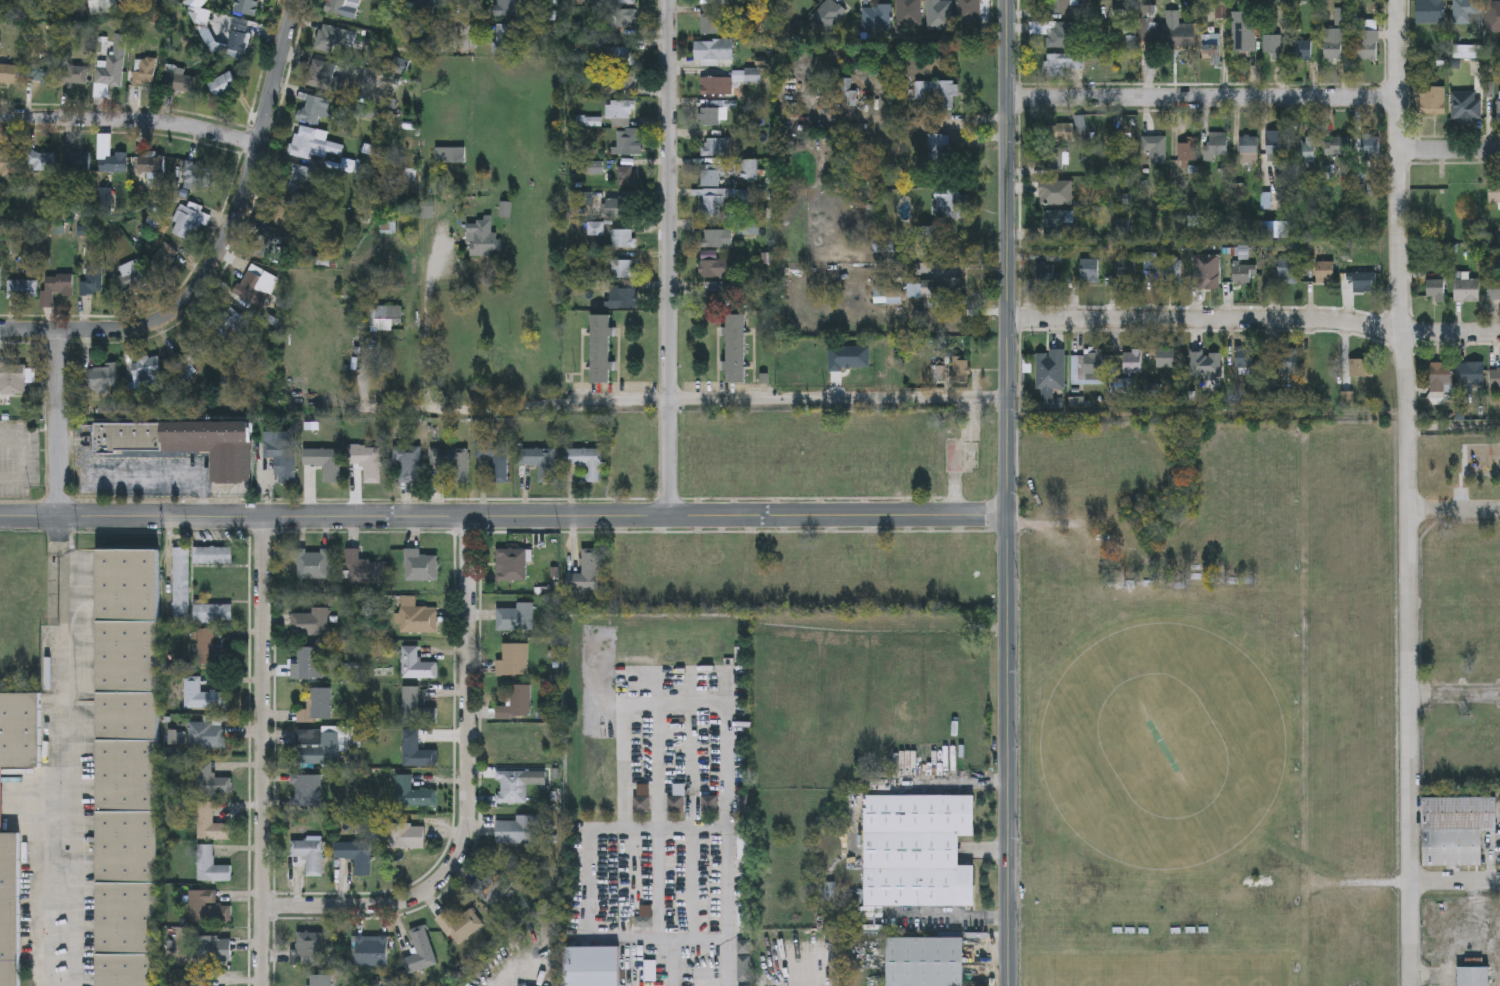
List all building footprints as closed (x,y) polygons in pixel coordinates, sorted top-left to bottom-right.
[(234,11),(237,0),(258,0),(253,17),(234,11)] [(324,11),(328,0),(347,0),(345,5),(358,10),(354,21),(324,11)] [(414,22),(414,0),(430,0),(429,50),(410,49),(411,22),(414,22)] [(495,17),(495,0),(517,0),(517,17),(495,17)] [(810,18),(827,0),(835,0),(848,13),(826,35),(810,18)] [(897,24),(897,0),(922,0),(922,24),(897,24)] [(927,29),(927,0),(941,0),(941,1),(952,1),(952,29),(927,29)] [(958,24),(958,0),(981,0),(981,24),(958,24)] [(1046,13),(1046,0),(1069,0),(1069,13),(1046,13)] [(1416,23),(1416,0),(1444,0),(1444,23),(1416,23)] [(1453,23),(1453,0),(1478,0),(1478,23),(1453,23)] [(1486,1),(1499,1),(1499,32),(1486,32),(1486,1)] [(892,5),(892,29),(862,29),(862,5),(892,5)] [(1323,28),(1333,28),(1333,8),(1348,8),(1348,48),(1341,48),(1341,59),(1323,59),(1323,28)] [(633,28),(616,28),(616,11),(633,11),(633,28)] [(1254,52),(1232,52),(1232,13),(1254,13),(1254,52)] [(701,14),(719,14),(719,32),(701,32),(701,14)] [(1160,42),(1140,42),(1140,18),(1154,18),(1154,24),(1194,23),(1194,48),(1160,48),(1160,42)] [(1079,38),(1072,38),(1072,47),(1046,47),(1046,33),(1031,33),(1031,22),(1078,22),(1079,38)] [(346,31),(340,56),(314,50),(320,24),(346,31)] [(225,56),(232,25),(250,29),(242,60),(225,56)] [(519,54),(495,54),(495,25),(519,25),(519,54)] [(1377,60),(1354,60),(1354,31),(1377,31),(1377,60)] [(1219,34),(1219,66),(1202,66),(1202,34),(1219,34)] [(1280,35),(1280,58),(1264,58),(1264,35),(1280,35)] [(733,38),(733,58),(717,58),(717,65),(699,65),(699,58),(694,58),(694,38),(733,38)] [(1310,41),(1310,59),(1293,59),(1293,41),(1310,41)] [(612,49),(632,49),(632,66),(612,66),(612,49)] [(1062,69),(1062,77),(1045,76),(1046,53),(1083,54),(1083,69),(1062,69)] [(95,68),(106,69),(106,57),(122,57),(122,87),(108,87),(107,98),(94,98),(95,68)] [(328,90),(305,84),(312,59),(336,65),(328,90)] [(155,62),(155,87),(134,87),(134,62),(155,62)] [(17,86),(0,83),(0,65),(19,68),(17,86)] [(27,84),(27,66),(53,66),(53,85),(27,84)] [(88,68),(86,86),(61,85),(62,67),(88,68)] [(207,84),(229,72),(238,89),(216,101),(207,84)] [(635,72),(635,88),(616,88),(616,72),(635,72)] [(699,93),(700,76),(732,76),(731,93),(699,93)] [(934,107),(934,89),(916,89),(916,79),(956,78),(956,106),(934,107)] [(1414,115),(1414,87),(1445,87),(1445,115),(1414,115)] [(1480,123),(1452,123),(1452,92),(1480,92),(1480,123)] [(324,99),(317,125),(298,120),(305,94),(324,99)] [(632,127),(610,127),(610,101),(632,101),(632,127)] [(700,123),(700,105),(724,105),(724,123),(700,123)] [(1084,142),(1048,142),(1048,124),(1073,124),(1073,127),(1084,127),(1084,142)] [(310,160),(289,156),(294,127),(328,133),(327,142),(334,144),(332,156),(311,152),(310,160)] [(929,155),(929,132),(950,132),(950,155),(929,155)] [(1227,132),(1227,155),(1208,155),(1208,132),(1227,132)] [(635,133),(635,156),(616,156),(616,133),(635,133)] [(1256,135),(1256,163),(1240,163),(1240,135),(1256,135)] [(1360,165),(1360,135),(1378,135),(1378,165),(1360,165)] [(725,153),(702,153),(702,136),(725,136),(725,153)] [(1266,136),(1287,136),(1287,158),(1266,158),(1266,136)] [(1144,155),(1144,137),(1166,137),(1166,155),(1144,155)] [(1195,137),(1195,161),(1178,161),(1178,137),(1195,137)] [(1348,137),(1348,155),(1325,155),(1325,137),(1348,137)] [(1314,164),(1296,164),(1296,138),(1314,138),(1314,164)] [(1060,148),(1060,170),(1046,170),(1046,148),(1060,148)] [(15,178),(0,178),(0,152),(15,152),(15,178)] [(53,153),(53,172),(27,171),(28,153),(53,153)] [(89,153),(89,170),(64,170),(64,153),(89,153)] [(127,173),(101,173),(101,156),(127,156),(127,173)] [(138,175),(138,158),(164,158),(164,175),(138,175)] [(758,175),(742,175),(742,158),(758,158),(758,175)] [(724,162),(724,184),(701,184),(701,162),(724,162)] [(309,169),(301,195),(279,188),(286,163),(309,169)] [(212,166),(209,191),(182,188),(185,164),(212,166)] [(618,168),(633,168),(633,189),(618,189),(618,168)] [(1070,180),(1070,205),(1038,205),(1038,180),(1070,180)] [(1488,181),(1499,181),(1499,204),(1488,204),(1488,181)] [(719,214),(702,214),(702,187),(735,187),(735,195),(725,195),(725,203),(719,203),(719,214)] [(969,215),(933,215),(933,188),(969,188),(969,215)] [(634,200),(634,219),(602,219),(602,200),(634,200)] [(170,234),(181,205),(200,213),(189,241),(170,234)] [(1063,231),(1044,231),(1044,211),(1063,211),(1063,231)] [(738,232),(738,218),(758,218),(758,232),(738,232)] [(497,257),(467,257),(467,223),(492,223),(492,234),(497,234),(497,257)] [(732,245),(703,245),(703,227),(732,227),(732,245)] [(273,263),(253,256),(261,231),(281,238),(273,263)] [(634,248),(610,248),(610,231),(634,231),(634,248)] [(894,234),(894,250),(873,250),(873,234),(894,234)] [(179,257),(163,275),(150,263),(166,245),(179,257)] [(1218,289),(1193,289),(1192,253),(1218,253),(1218,289)] [(1179,282),(1161,281),(1161,268),(1142,268),(1143,254),(1180,255),(1179,282)] [(700,275),(700,257),(733,257),(733,275),(700,275)] [(1117,283),(1117,257),(1134,257),(1134,283),(1117,283)] [(1098,258),(1098,283),(1080,283),(1080,258),(1098,258)] [(1295,258),(1295,283),(1277,283),(1277,258),(1295,258)] [(127,294),(116,270),(136,261),(147,285),(127,294)] [(634,279),(611,279),(611,261),(634,261),(634,279)] [(1056,261),(1056,282),(1035,282),(1035,261),(1056,261)] [(1332,261),(1332,282),(1315,282),(1315,261),(1332,261)] [(233,293),(251,264),(279,281),(260,310),(233,293)] [(1232,283),(1232,265),(1255,265),(1255,276),(1251,276),(1251,283),(1232,283)] [(80,296),(80,283),(87,283),(87,268),(102,268),(102,296),(80,296)] [(1353,290),(1353,272),(1375,272),(1375,290),(1353,290)] [(43,308),(42,276),(72,275),(72,296),(53,296),(54,308),(43,308)] [(960,276),(961,293),(967,292),(968,304),(938,305),(938,295),(908,295),(907,278),(960,276)] [(1479,278),(1479,301),(1454,301),(1454,278),(1479,278)] [(1427,301),(1427,279),(1444,279),(1444,301),(1427,301)] [(1487,279),(1499,279),(1499,301),(1487,301),(1487,279)] [(725,280),(725,306),(701,306),(701,280),(725,280)] [(6,298),(6,281),(37,281),(37,298),(6,298)] [(900,301),(887,301),(887,293),(884,293),(884,284),(900,284),(900,301)] [(635,309),(609,309),(609,288),(635,288),(635,309)] [(223,340),(209,325),(231,306),(254,332),(243,342),(233,331),(223,340)] [(402,307),(402,331),(371,331),(371,307),(402,307)] [(746,379),(727,379),(727,313),(746,313),(746,379)] [(591,383),(591,316),(610,316),(610,383),(591,383)] [(174,364),(194,344),(205,355),(184,375),(174,364)] [(1252,347),(1252,367),(1234,367),(1234,347),(1252,347)] [(1101,348),(1101,383),(1070,383),(1070,354),(1082,354),(1082,348),(1101,348)] [(1155,367),(1155,349),(1177,349),(1177,367),(1155,367)] [(1296,375),(1278,375),(1278,349),(1296,349),(1296,375)] [(1035,389),(1035,351),(1063,350),(1064,388),(1052,388),(1052,405),(1041,405),(1041,389),(1035,389)] [(1122,373),(1122,350),(1141,350),(1141,373),(1122,373)] [(955,383),(955,356),(969,356),(969,383),(955,383)] [(136,393),(135,358),(160,358),(161,392),(136,393)] [(1371,358),(1371,376),(1348,376),(1348,358),(1371,358)] [(1430,391),(1430,362),(1452,362),(1452,391),(1430,391)] [(1458,390),(1458,362),(1483,362),(1483,390),(1458,390)] [(25,394),(0,394),(0,365),(34,365),(34,382),(25,382),(25,394)] [(116,392),(89,392),(89,366),(116,366),(116,392)] [(1490,369),(1499,369),(1499,388),(1490,388),(1490,369)] [(1130,401),(1110,401),(1110,378),(1130,378),(1130,401)] [(212,451),(96,451),(96,421),(250,420),(250,481),(212,481),(212,451)] [(296,432),(295,483),(275,483),(276,458),(263,458),(263,432),(296,432)] [(508,441),(508,483),(491,483),(491,458),(476,458),(476,441),(508,441)] [(396,483),(396,447),(421,447),(421,483),(396,483)] [(363,483),(363,465),(349,465),(349,448),(380,448),(380,483),(363,483)] [(429,465),(429,448),(468,448),(468,485),(447,485),(447,465),(429,465)] [(339,483),(325,483),(325,465),(303,465),(303,449),(339,449),(339,483)] [(555,449),(555,483),(539,483),(539,465),(518,465),(518,449),(555,449)] [(602,483),(585,483),(585,465),(565,465),(565,449),(601,449),(602,483)] [(173,620),(173,546),(190,546),(190,620),(173,620)] [(194,563),(194,546),(233,546),(233,563),(194,563)] [(329,580),(297,580),(297,549),(329,549),(329,580)] [(360,549),(360,560),(381,560),(381,584),(348,584),(348,549),(360,549)] [(437,555),(437,581),(406,581),(406,549),(420,549),(420,555),(437,555)] [(527,549),(527,581),(497,581),(497,549),(527,549)] [(598,549),(598,590),(568,590),(568,574),(582,574),(582,549),(598,549)] [(158,550),(157,985),(96,985),(97,550),(158,550)] [(417,597),(417,607),(437,607),(437,633),(401,633),(401,623),(400,623),(400,597),(417,597)] [(533,603),(533,631),(497,631),(497,609),(517,609),(517,603),(533,603)] [(233,604),(233,621),(193,621),(193,604),(233,604)] [(328,636),(291,636),(291,614),(312,614),(312,609),(328,609),(328,636)] [(197,628),(215,628),(215,649),(231,649),(231,664),(197,664),(197,628)] [(528,675),(496,675),(496,660),(503,660),(503,644),(528,644),(528,675)] [(403,678),(403,646),(419,646),(419,662),(438,662),(438,678),(403,678)] [(292,664),(299,664),(299,648),(322,648),(322,678),(292,678),(292,664)] [(201,690),(226,690),(226,707),(185,707),(185,675),(201,675),(201,690)] [(530,685),(530,719),(496,719),(496,705),(508,705),(508,685),(530,685)] [(402,724),(403,686),(419,686),(419,708),(437,708),(437,724),(419,724),(402,724)] [(298,710),(310,710),(310,688),(331,688),(331,721),(298,721),(298,710)] [(19,834),(19,985),(0,985),(0,694),(40,694),(40,769),(3,769),(3,834),(19,834)] [(189,719),(225,719),(225,747),(189,747),(189,719)] [(419,728),(419,750),(438,750),(438,766),(402,766),(402,727),(419,728)] [(339,764),(298,763),(299,731),(339,732),(339,764)] [(198,760),(214,760),(214,776),(233,776),(233,792),(198,792),(198,760)] [(526,803),(497,803),(497,771),(546,771),(546,785),(526,785),(526,803)] [(321,805),(293,805),(293,775),(321,775),(321,805)] [(437,790),(437,806),(396,806),(396,775),(412,775),(412,790),(437,790)] [(648,812),(636,812),(636,785),(648,785),(648,812)] [(974,906),(864,905),(864,795),(973,795),(973,836),(958,836),(958,865),(974,865),(974,906)] [(668,811),(668,796),(682,796),(682,811),(668,811)] [(716,812),(701,812),(701,796),(716,796),(716,812)] [(1424,797),(1497,797),(1497,831),(1483,831),(1483,866),(1424,866),(1424,797)] [(214,822),(232,822),(232,838),(198,838),(198,801),(214,801),(214,822)] [(533,844),(497,844),(497,816),(533,816),(533,844)] [(425,848),(388,848),(388,824),(425,824),(425,848)] [(323,841),(323,877),(307,877),(307,857),(291,857),(291,841),(323,841)] [(371,842),(371,875),(355,875),(355,859),(335,859),(335,842),(371,842)] [(214,843),(214,864),(231,864),(231,880),(198,880),(198,843),(214,843)] [(512,886),(490,906),(474,888),(496,869),(512,886)] [(217,889),(217,904),(231,904),(231,920),(190,920),(190,889),(217,889)] [(436,919),(445,911),(455,922),(470,908),(484,923),(459,945),(436,919)] [(403,959),(417,955),(410,931),(426,927),(437,966),(408,974),(403,959)] [(322,933),(322,967),(293,967),(293,949),(297,949),(297,933),(322,933)] [(231,961),(197,961),(197,936),(231,936),(231,961)] [(357,967),(357,936),(387,936),(387,967),(357,967)] [(963,937),(963,985),(886,985),(886,937),(963,937)] [(619,946),(619,985),(565,985),(565,946),(619,946)] [(1490,967),(1490,985),(1459,985),(1459,967),(1490,967)] [(331,975),(331,985),(310,985),(310,975),(331,975)]
